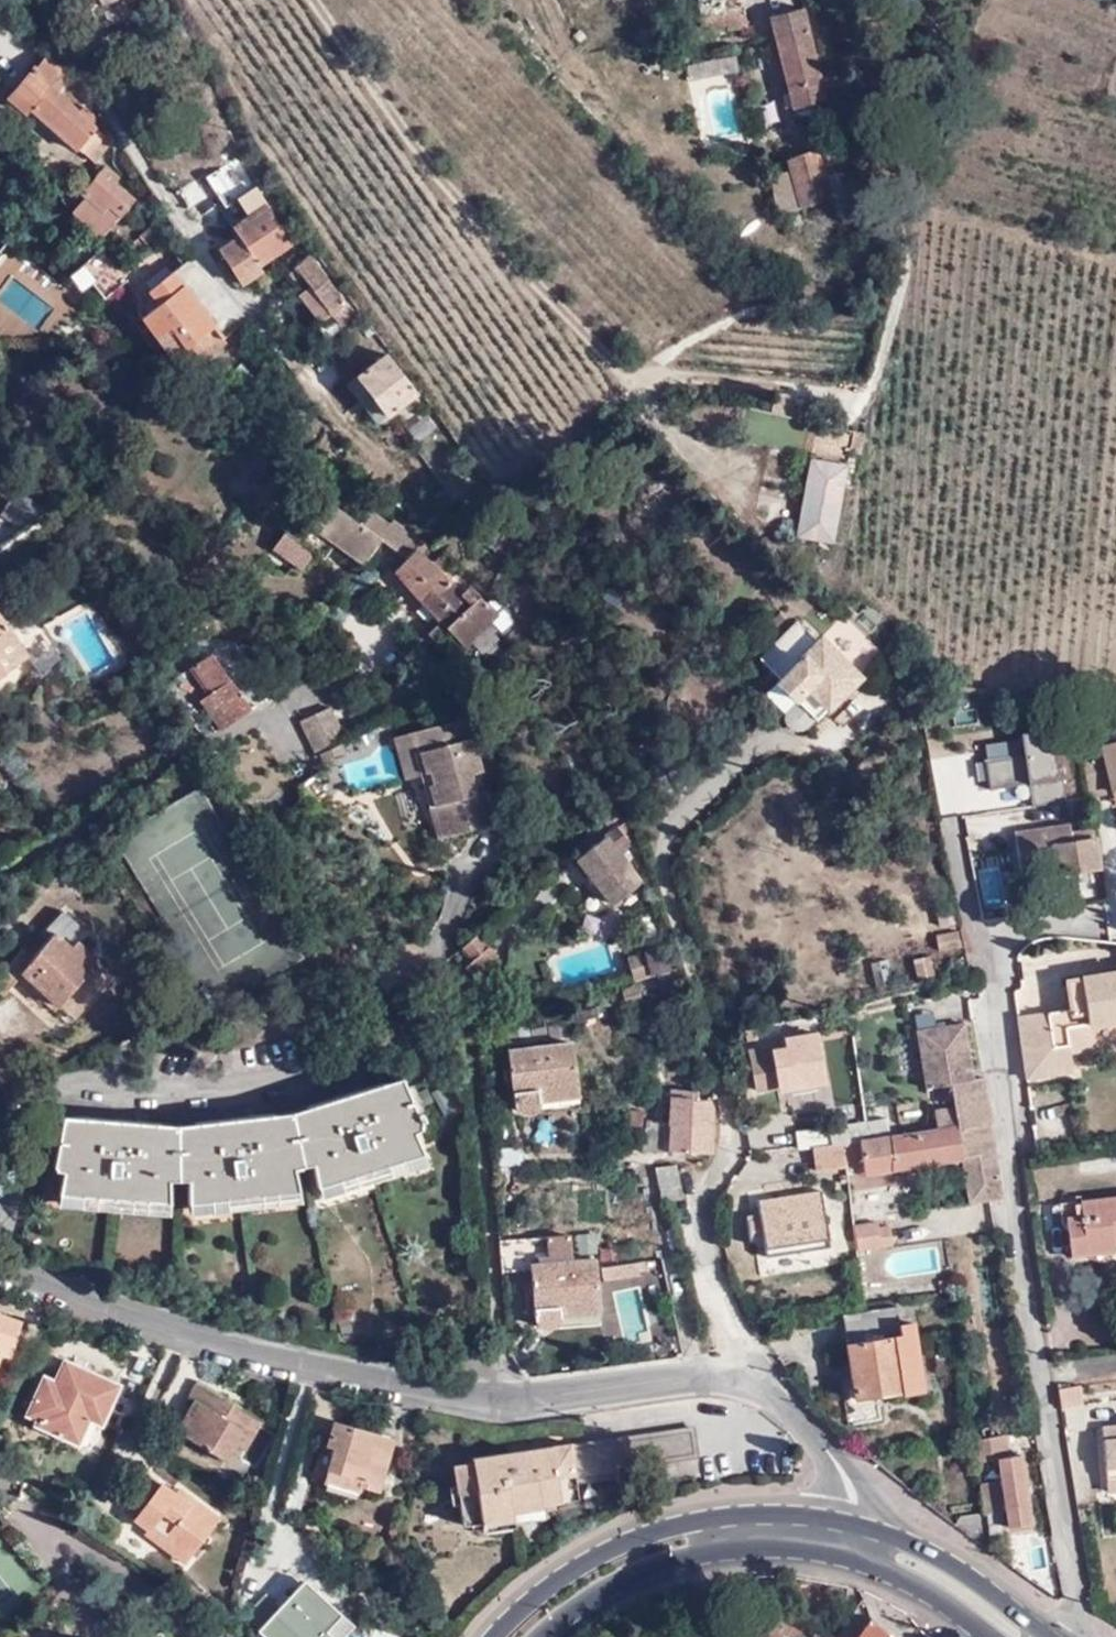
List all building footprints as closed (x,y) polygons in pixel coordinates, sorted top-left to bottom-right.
[(825,101),(804,9),(768,17),(791,109),(825,101)] [(746,30),(743,11),(699,16),(700,35),(746,30)] [(189,33),(182,37),(189,52),(196,50),(189,33)] [(84,151),(97,162),(115,142),(108,136),(109,134),(59,90),(72,75),(50,56),(37,70),(35,69),(12,96),(28,112),(33,109),(83,153),(84,151)] [(832,203),(818,156),(792,163),(807,210),(832,203)] [(87,196),(74,212),(101,240),(135,199),(115,183),(119,178),(107,167),(84,193),(87,196)] [(251,215),(269,204),(258,188),(240,200),(251,215)] [(285,227),(269,204),(251,215),(236,226),(242,235),(220,249),(244,284),(265,270),(261,265),(304,236),(294,221),(285,227)] [(152,242),(169,229),(164,221),(147,235),(152,242)] [(16,268),(60,303),(75,291),(11,236),(0,249),(0,285),(16,268)] [(114,246),(106,245),(74,272),(85,288),(96,279),(108,294),(133,273),(114,246)] [(359,317),(311,253),(290,270),(294,276),(302,270),(312,284),(321,298),(310,305),(317,317),(322,323),(335,313),(346,330),(359,317)] [(217,328),(177,272),(149,292),(158,304),(144,314),(171,352),(184,342),(188,348),(217,328)] [(321,298),(312,284),(300,292),(304,299),(310,305),(321,298)] [(37,329),(40,325),(0,293),(0,323),(17,326),(37,329)] [(310,305),(304,299),(290,310),(303,328),(317,317),(310,305)] [(14,341),(17,326),(0,323),(0,340),(14,341)] [(27,341),(37,329),(17,326),(14,341),(27,341)] [(392,354),(351,385),(380,424),(421,393),(392,354)] [(269,395),(286,382),(283,378),(266,390),(269,395)] [(811,458),(850,465),(855,431),(817,424),(811,458)] [(836,544),(850,465),(811,458),(798,537),(836,544)] [(489,508),(502,500),(493,488),(480,497),(489,508)] [(25,528),(40,506),(16,490),(1,512),(25,528)] [(315,527),(333,501),(328,499),(306,520),(315,527)] [(418,548),(427,541),(398,520),(395,524),(375,511),(365,524),(333,501),(315,527),(339,543),(369,563),(371,560),(385,539),(410,556),(411,556),(418,548)] [(329,559),(339,543),(315,527),(306,520),(305,521),(299,517),(277,549),(307,569),(319,552),(329,559)] [(390,576),(410,556),(385,539),(371,560),(390,576)] [(433,563),(426,556),(418,548),(411,556),(400,568),(412,582),(433,563)] [(444,554),(433,563),(451,580),(460,570),(444,554)] [(451,580),(433,563),(412,582),(431,602),(451,580)] [(464,594),(451,580),(431,602),(447,620),(431,636),(436,641),(450,628),(473,604),(464,594)] [(473,604),(450,628),(469,646),(500,615),(472,585),(464,594),(473,604)] [(29,657),(0,614),(0,678),(29,657)] [(759,659),(819,720),(861,677),(823,639),(817,645),(794,624),(759,659)] [(202,694),(224,725),(247,709),(207,653),(184,670),(202,694)] [(193,700),(217,731),(224,725),(202,694),(193,700)] [(339,741),(343,739),(327,705),(299,719),(316,752),(339,741)] [(431,785),(446,838),(499,825),(491,791),(480,794),(474,774),(485,771),(470,714),(416,731),(427,774),(431,773),(433,784),(431,785)] [(1031,809),(1065,804),(1056,744),(1052,745),(1051,733),(1054,732),(1054,730),(1018,735),(1022,758),(984,764),(988,792),(1027,786),(1031,809)] [(421,776),(410,733),(395,736),(408,780),(421,776)] [(322,754),(340,745),(339,741),(316,752),(320,760),(324,758),(322,754)] [(1081,750),(1088,795),(1113,791),(1115,790),(1115,743),(1081,750)] [(327,755),(342,751),(340,745),(322,754),(324,758),(320,760),(321,763),(329,761),(327,755)] [(440,840),(446,838),(431,785),(425,786),(440,840)] [(1016,830),(1022,876),(1058,870),(1058,873),(1100,867),(1094,826),(1072,830),(1071,822),(1016,830)] [(573,858),(608,904),(639,881),(615,850),(625,843),(614,828),(573,858)] [(53,933),(25,966),(15,957),(0,975),(0,988),(1,989),(19,968),(58,1004),(92,966),(89,963),(96,955),(80,941),(88,931),(63,910),(47,928),(53,933)] [(476,973),(496,954),(474,931),(461,944),(472,956),(466,962),(476,973)] [(655,971),(671,966),(665,945),(626,958),(633,978),(655,971)] [(914,977),(933,974),(930,955),(911,958),(914,977)] [(635,984),(673,971),(674,971),(676,971),(674,965),(671,966),(655,971),(656,974),(620,986),(621,989),(623,988),(624,988),(634,984),(635,984)] [(625,1000),(680,981),(676,971),(674,971),(673,971),(635,984),(634,984),(624,988),(623,988),(621,989),(625,1000)] [(1067,979),(1071,1008),(1072,1017),(1088,1014),(1089,1025),(1093,1025),(1115,1022),(1115,972),(1067,979)] [(1072,1017),(1071,1008),(1064,1009),(1070,1053),(1096,1049),(1093,1025),(1089,1025),(1088,1014),(1072,1017)] [(1070,1053),(1064,1009),(1019,1015),(1027,1079),(1053,1076),(1052,1072),(1072,1070),(1070,1053)] [(879,1116),(861,1119),(826,1125),(829,1145),(843,1143),(846,1162),(861,1160),(861,1166),(863,1174),(963,1159),(983,1156),(984,1165),(993,1164),(993,1163),(988,1158),(978,1080),(973,1081),(965,1025),(919,1031),(927,1087),(951,1084),(955,1106),(935,1108),(938,1129),(882,1135),(879,1116)] [(539,1101),(539,1096),(577,1092),(572,1038),(507,1045),(513,1101),(514,1104),(518,1108),(521,1109),(526,1110),(529,1109),(533,1107),(536,1104),(539,1101)] [(817,1044),(774,1052),(773,1046),(751,1050),(759,1091),(787,1086),(788,1089),(824,1083),(817,1044)] [(426,1124),(405,1077),(346,1100),(291,1121),(233,1124),(177,1128),(119,1120),(61,1112),(49,1166),(59,1168),(55,1194),(162,1208),(164,1182),(187,1184),(188,1209),(301,1199),(299,1172),(318,1168),(328,1192),(429,1154),(418,1127),(426,1124)] [(983,1080),(978,1080),(988,1158),(993,1163),(993,1164),(984,1165),(986,1178),(998,1176),(983,1080)] [(716,1107),(710,1099),(696,1099),(696,1090),(671,1090),(671,1150),(716,1150),(718,1126),(716,1107)] [(795,1130),(798,1149),(813,1146),(829,1145),(826,1125),(795,1130)] [(817,1169),(846,1167),(846,1162),(843,1143),(829,1145),(813,1146),(817,1169)] [(982,1165),(984,1165),(983,1156),(963,1159),(969,1203),(982,1203),(976,1194),(982,1165)] [(986,1178),(984,1165),(982,1165),(976,1194),(982,1203),(1001,1200),(998,1176),(986,1178)] [(678,1166),(657,1171),(665,1202),(684,1198),(679,1170),(678,1166)] [(758,1200),(768,1256),(832,1245),(823,1189),(758,1200)] [(1060,1199),(1064,1243),(1115,1237),(1115,1193),(1060,1199)] [(854,1225),(858,1250),(890,1247),(887,1228),(877,1229),(877,1223),(854,1225)] [(513,1239),(514,1269),(538,1268),(541,1315),(544,1321),(549,1326),(561,1326),(564,1313),(604,1310),(601,1257),(576,1258),(574,1235),(513,1239)] [(506,1239),(507,1269),(514,1269),(513,1239),(506,1239)] [(832,1245),(768,1256),(770,1266),(833,1255),(832,1245)] [(606,1323),(604,1310),(564,1313),(561,1326),(606,1323)] [(4,1355),(17,1317),(0,1312),(0,1354),(4,1355)] [(894,1334),(892,1318),(847,1325),(849,1343),(845,1343),(855,1398),(903,1392),(903,1394),(926,1390),(914,1321),(897,1324),(899,1333),(894,1334)] [(32,1421),(75,1440),(86,1416),(99,1422),(117,1380),(62,1356),(52,1377),(41,1372),(23,1411),(34,1416),(32,1421)] [(191,1400),(175,1429),(224,1458),(233,1442),(250,1413),(194,1381),(185,1396),(191,1400)] [(1060,1404),(1069,1403),(1069,1389),(1068,1384),(1058,1386),(1060,1404)] [(1069,1403),(1079,1402),(1077,1388),(1069,1389),(1069,1403)] [(250,1413),(233,1442),(241,1447),(258,1418),(250,1413)] [(362,1478),(360,1483),(381,1490),(396,1438),(336,1421),(329,1446),(336,1448),(330,1469),(362,1478)] [(1102,1492),(1115,1490),(1115,1422),(1096,1424),(1102,1492)] [(475,1461),(456,1464),(465,1525),(484,1522),(487,1530),(519,1525),(518,1520),(547,1516),(545,1502),(582,1496),(580,1485),(632,1477),(631,1473),(669,1466),(668,1462),(702,1456),(696,1424),(573,1444),(573,1441),(474,1456),(475,1461)] [(1010,1457),(1007,1434),(974,1438),(977,1461),(999,1457),(1002,1478),(980,1480),(986,1513),(1010,1509),(1011,1526),(1033,1523),(1022,1455),(1010,1457)] [(357,1493),(360,1483),(362,1478),(330,1469),(325,1483),(357,1493)] [(148,1523),(187,1552),(215,1513),(192,1496),(187,1502),(147,1472),(120,1508),(145,1526),(148,1523)] [(142,1531),(181,1560),(187,1552),(148,1523),(145,1526),(142,1531)] [(256,1604),(259,1607),(247,1619),(267,1636),(323,1636),(344,1614),(306,1578),(283,1604),(269,1592),(256,1604)] [(873,1618),(874,1618),(867,1609),(861,1604),(843,1626),(848,1630),(873,1618)] [(873,1618),(848,1630),(856,1636),(858,1636),(873,1618)] [(874,1618),(873,1618),(858,1636),(895,1636),(874,1618)] [(848,1630),(843,1626),(835,1636),(848,1630)]
